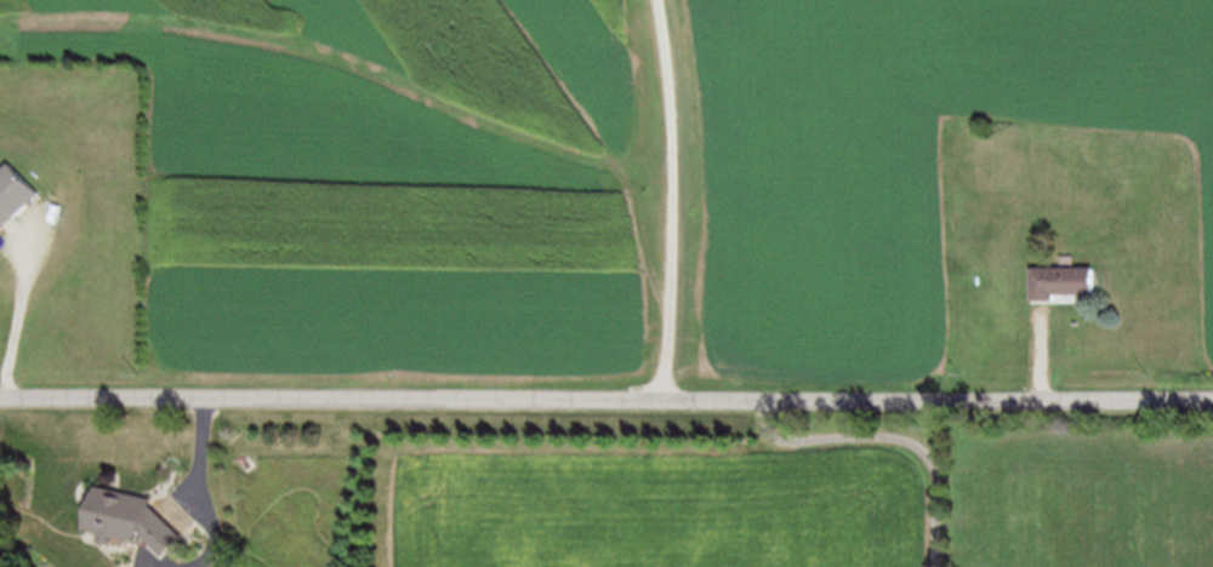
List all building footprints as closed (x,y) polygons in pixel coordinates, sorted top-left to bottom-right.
[(46,196),(0,239),(0,179),(17,164),(46,196)] [(1032,300),(1032,267),(1100,268),(1100,292),(1057,292),(1057,300),(1032,300)] [(107,488),(163,498),(160,510),(192,540),(180,552),(156,531),(154,545),(114,538),(115,533),(99,531),(107,488)]
